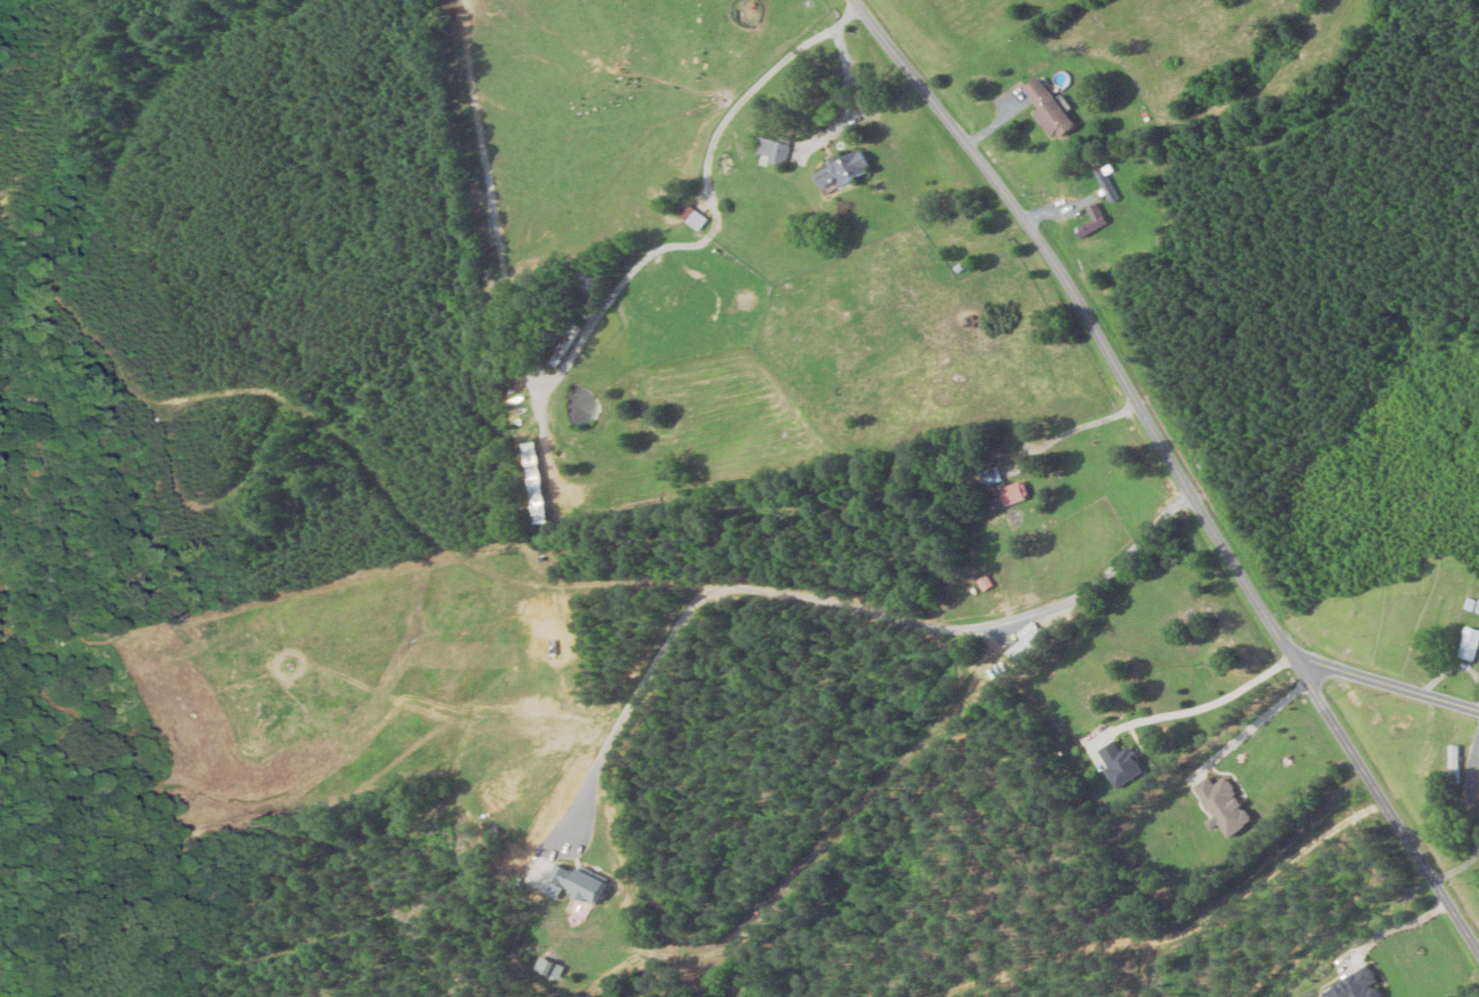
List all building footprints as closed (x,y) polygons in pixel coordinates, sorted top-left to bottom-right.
[(1058,135),(1066,130),(1069,136),(1082,127),(1048,76),(1031,87),(1045,109),(1042,111),(1058,135)] [(773,163),(787,166),(793,144),(764,136),(760,152),(775,156),(773,163)] [(846,185),(880,170),(871,148),(817,172),(824,188),(843,180),(846,185)] [(1092,208),(1097,220),(1079,228),(1083,238),(1112,225),(1103,204),(1092,208)] [(708,220),(691,205),(681,215),(698,231),(708,220)] [(983,486),(1001,483),(999,468),(981,471),(983,486)] [(1006,507),(1029,499),(1023,482),(1000,489),(1006,507)] [(978,591),(988,586),(983,577),(974,581),(978,591)] [(1478,613),(1478,599),(1468,596),(1464,608),(1478,613)] [(1018,639),(1005,652),(1017,664),(1045,636),(1029,620),(1014,635),(1018,639)] [(1478,640),(1478,630),(1465,627),(1459,657),(1475,660),(1478,640)] [(1120,788),(1150,772),(1136,746),(1125,752),(1119,740),(1100,750),(1120,788)] [(1246,820),(1241,815),(1233,823),(1237,828),(1246,820)] [(607,881),(555,861),(548,881),(549,881),(544,894),(551,896),(553,890),(556,891),(557,888),(598,903),(607,881)] [(533,967),(557,978),(562,967),(539,956),(533,967)] [(1330,996),(1389,996),(1371,966),(1327,991),(1330,996)]
